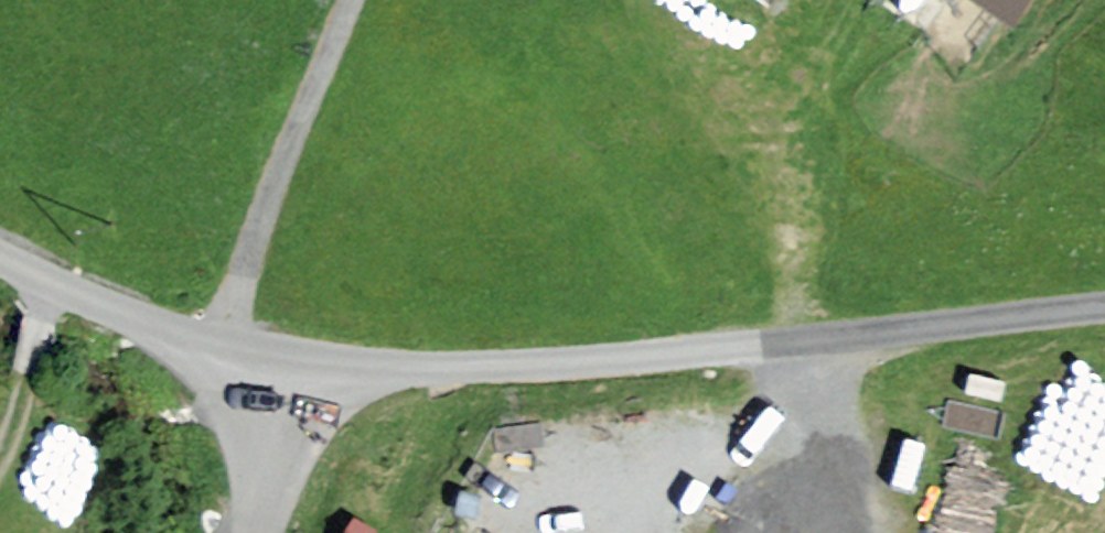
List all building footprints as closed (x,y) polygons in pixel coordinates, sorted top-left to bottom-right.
[(1008,31),(1029,0),(963,0),(1008,31)]
